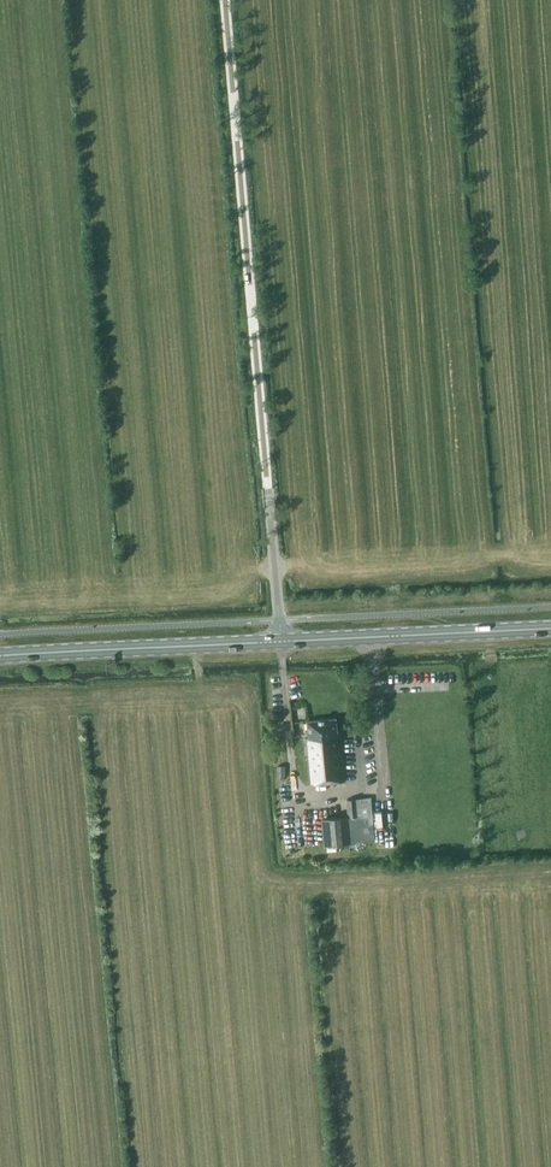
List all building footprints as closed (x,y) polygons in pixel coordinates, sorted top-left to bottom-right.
[(307,737),(311,784),(346,781),(343,729),(338,730),(337,718),(309,720),(311,737),(307,737)] [(286,777),(284,765),(276,766),(278,778),(286,777)] [(372,840),(367,797),(347,799),(349,815),(322,817),(325,846),(361,842),(361,841),(372,840)]
